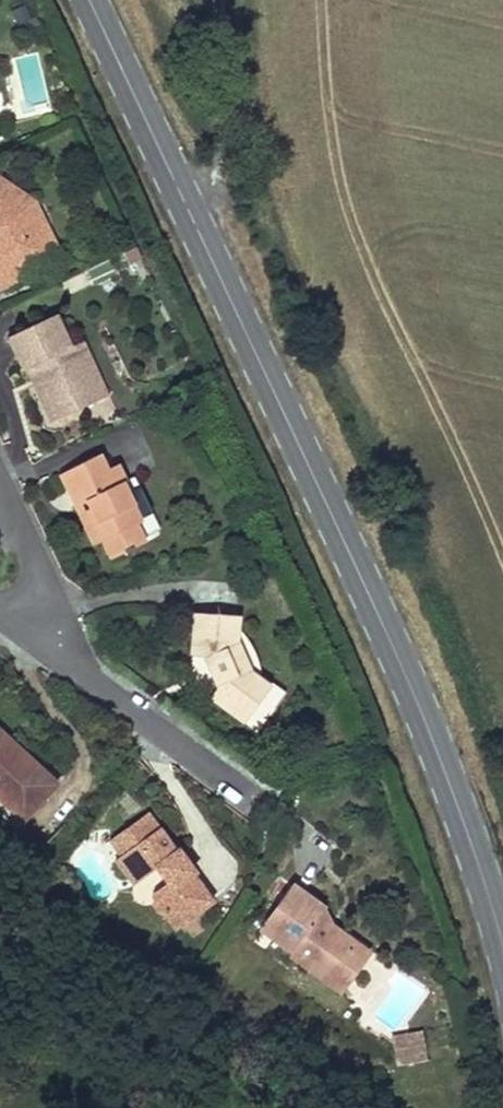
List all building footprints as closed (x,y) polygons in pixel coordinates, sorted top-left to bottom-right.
[(3,183),(0,187),(0,292),(4,299),(47,277),(34,249),(54,238),(38,207),(3,183)] [(34,249),(47,277),(67,267),(54,238),(34,249)] [(49,327),(5,348),(18,377),(21,376),(31,371),(56,426),(89,411),(63,356),(49,327)] [(63,356),(89,411),(102,405),(76,350),(63,356)] [(47,431),(56,426),(31,371),(21,376),(47,431)] [(104,466),(87,473),(93,486),(109,478),(104,466)] [(87,473),(67,483),(85,519),(92,516),(98,527),(90,531),(98,547),(105,544),(110,554),(122,549),(124,554),(133,550),(131,545),(143,539),(136,524),(142,521),(127,489),(135,485),(128,469),(109,478),(93,486),(87,473)] [(157,533),(135,485),(127,489),(142,521),(136,524),(143,539),(157,533)] [(85,519),(90,531),(98,527),(92,516),(85,519)] [(201,615),(196,660),(208,661),(218,690),(210,701),(244,726),(268,694),(250,678),(238,641),(240,620),(201,615)] [(0,730),(0,793),(24,812),(55,772),(0,730)] [(120,852),(136,881),(162,866),(171,882),(157,891),(154,902),(167,925),(205,903),(187,872),(184,871),(172,850),(173,849),(150,809),(128,821),(139,841),(120,852)] [(128,821),(109,832),(120,852),(139,841),(128,821)] [(286,964),(283,968),(301,982),(306,974),(327,992),(346,985),(340,956),(325,944),(323,947),(308,935),(316,924),(283,899),(253,938),(286,964)] [(332,1007),(360,972),(340,956),(346,985),(327,992),(306,974),(301,982),(332,1007)] [(420,1044),(390,1055),(398,1076),(428,1064),(420,1044)]
